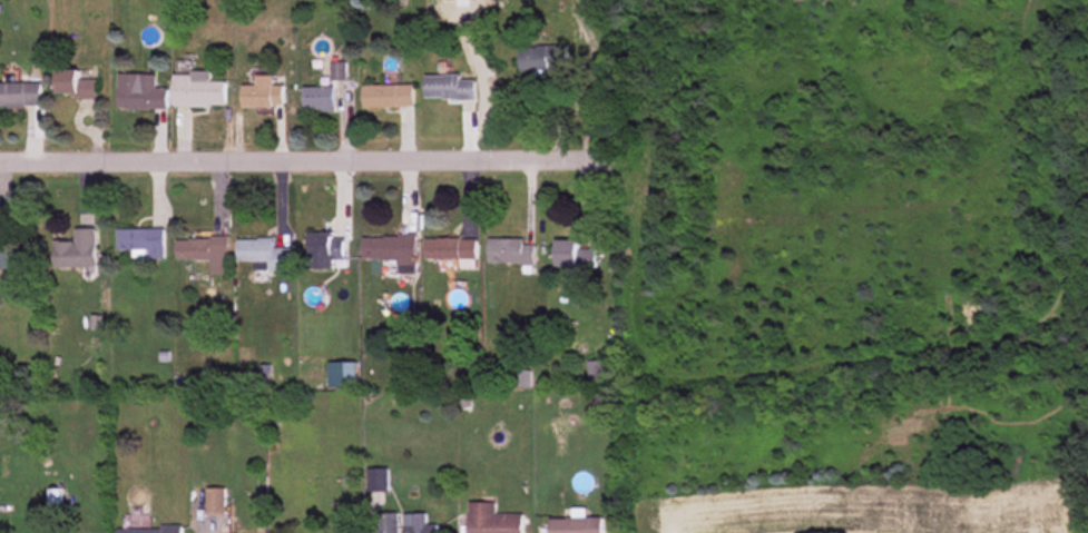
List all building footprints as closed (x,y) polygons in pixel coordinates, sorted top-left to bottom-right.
[(518,47),(518,70),(566,70),(566,47),(518,47)] [(974,70),(974,58),(955,58),(955,70),(974,70)] [(79,70),(56,70),(56,98),(95,98),(95,79),(79,79),(79,70)] [(225,106),(225,81),(209,81),(209,72),(173,71),(172,105),(225,106)] [(156,75),(117,74),(117,109),(167,109),(167,88),(155,88),(156,75)] [(424,75),(424,101),(473,101),(473,80),(460,80),(460,75),(424,75)] [(242,107),(282,107),(282,84),(271,84),(271,76),(256,76),(256,85),(242,85),(242,107)] [(0,83),(0,107),(40,107),(40,83),(0,83)] [(362,85),(362,108),(413,108),(413,85),(362,85)] [(302,111),(333,111),(333,86),(302,86),(302,111)] [(53,241),(53,268),(95,268),(95,229),(75,229),(75,241),(53,241)] [(163,229),(116,229),(116,250),(131,250),(131,258),(163,258),(163,229)] [(12,269),(10,234),(0,234),(0,269),(12,269)] [(332,260),(342,260),(342,234),(308,234),(308,269),(332,269),(332,260)] [(414,236),(362,236),(362,261),(414,261),(414,236)] [(176,259),(210,259),(210,273),(227,273),(227,237),(176,237),(176,259)] [(292,270),(292,248),(273,248),(273,238),(237,238),(237,262),(271,262),(271,270),(292,270)] [(424,260),(475,260),(475,239),(424,239),(424,260)] [(523,239),(488,239),(488,264),(533,264),(533,244),(523,244),(523,239)] [(577,240),(555,240),(555,269),(594,269),(594,249),(577,249),(577,240)] [(588,386),(607,386),(606,360),(588,360),(588,386)] [(327,362),(327,388),(356,388),(356,362),(327,362)] [(367,470),(367,492),(386,492),(386,470),(367,470)] [(199,514),(224,514),(224,488),(204,488),(204,508),(199,508),(199,514)] [(522,515),(495,515),(495,502),(468,502),(468,532),(522,532),(522,515)] [(398,514),(375,514),(375,532),(398,532),(398,514)] [(404,514),(404,532),(437,532),(437,525),(425,525),(425,514),(404,514)] [(603,518),(550,518),(550,532),(603,532),(603,518)]
